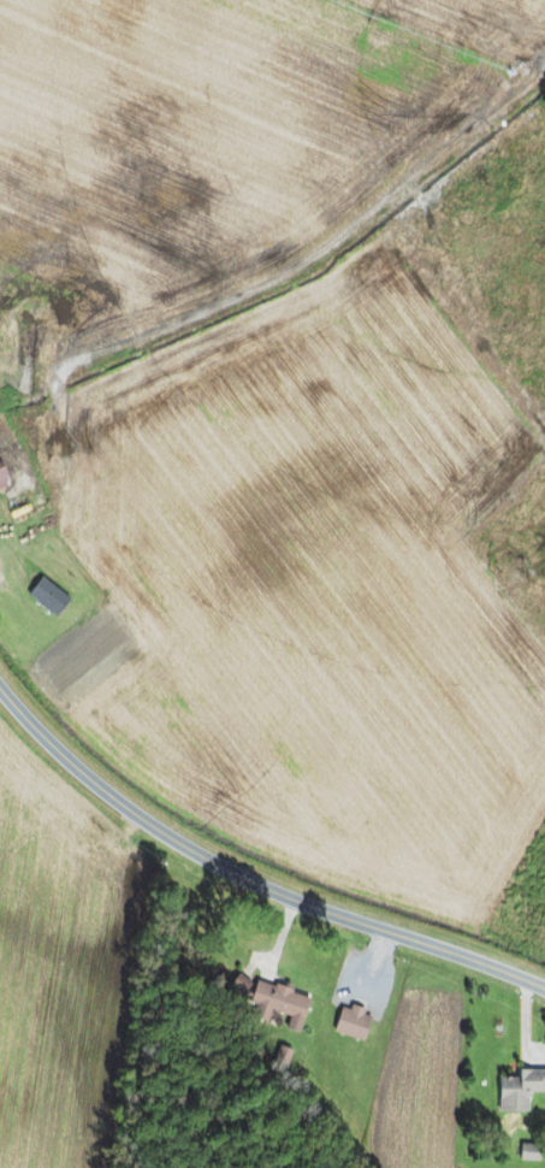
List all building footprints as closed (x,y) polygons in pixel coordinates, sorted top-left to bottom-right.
[(54,617),(68,598),(38,577),(24,596),(54,617)] [(243,1015),(265,1021),(268,1009),(287,1014),(283,1028),(297,1032),(307,994),(253,979),(243,1015)] [(361,1040),(369,1012),(339,1003),(330,1031),(361,1040)] [(514,1069),(514,1076),(496,1077),(496,1112),(525,1111),(525,1091),(544,1091),(544,1068),(514,1069)] [(519,1160),(537,1160),(537,1144),(519,1144),(519,1160)]
